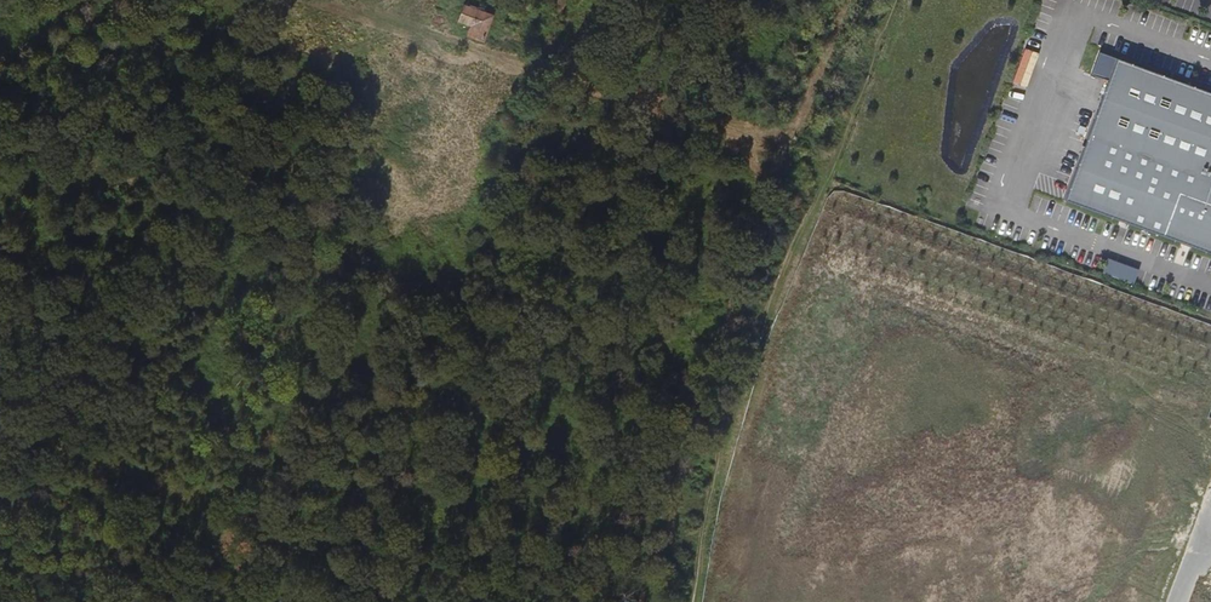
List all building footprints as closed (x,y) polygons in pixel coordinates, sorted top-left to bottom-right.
[(474,34),(479,60),(488,32),(464,22),(461,28),(474,34)] [(1025,47),(1015,79),(1029,83),(1038,51),(1025,47)] [(1210,253),(1210,92),(1100,51),(1092,73),(1110,80),(1065,199),(1210,253)] [(1109,257),(1104,271),(1135,282),(1140,268),(1109,257)]
